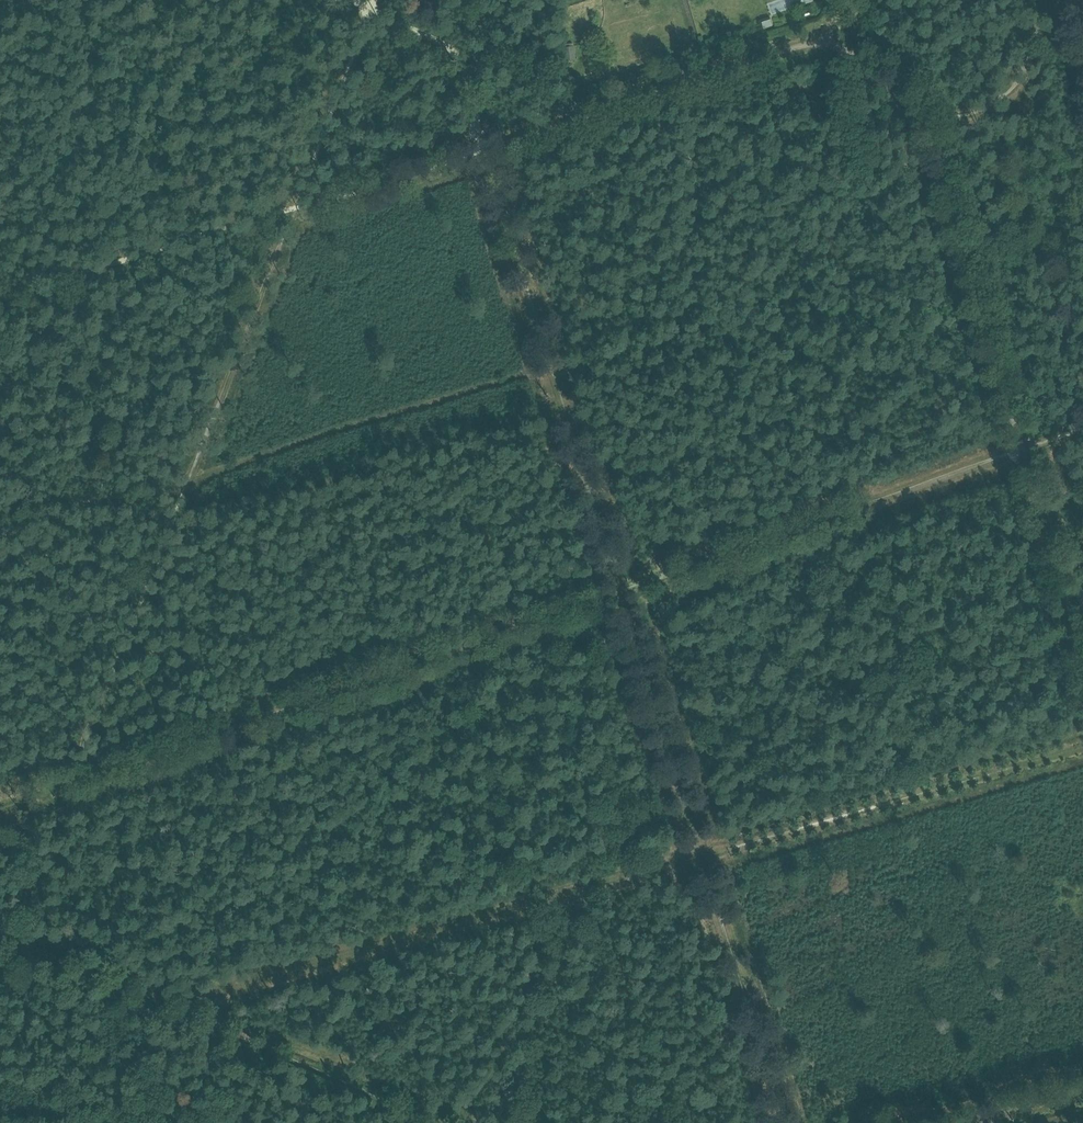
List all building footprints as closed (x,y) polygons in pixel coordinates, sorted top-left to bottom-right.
[(770,20),(762,23),(764,29),(772,26),(770,20)]
